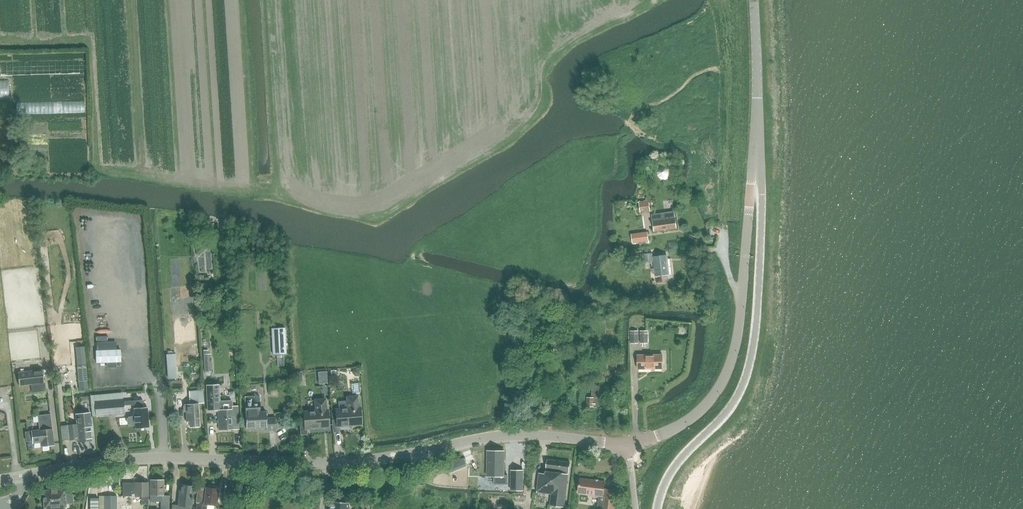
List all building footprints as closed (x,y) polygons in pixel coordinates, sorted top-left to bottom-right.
[(10,99),(9,79),(0,79),(0,99),(10,99)] [(653,200),(640,202),(641,213),(652,211),(651,205),(653,205),(653,200)] [(652,214),(653,221),(655,231),(677,228),(674,211),(652,214)] [(649,241),(648,232),(640,233),(641,242),(649,241)] [(668,275),(666,255),(653,256),(656,276),(668,275)] [(287,354),(285,328),(271,328),(273,354),(287,354)] [(121,349),(96,350),(97,363),(121,362),(121,349)] [(83,353),(75,353),(76,364),(84,363),(83,353)] [(167,367),(168,378),(177,378),(176,366),(177,366),(176,353),(166,354),(167,367)] [(638,355),(638,369),(663,369),(663,354),(638,355)] [(87,380),(86,364),(78,364),(80,380),(87,380)] [(18,372),(20,385),(31,384),(35,384),(44,382),(43,370),(18,372)] [(587,406),(600,406),(600,398),(601,398),(602,386),(592,385),(592,397),(588,397),(587,406)] [(218,410),(219,430),(234,429),(234,426),(239,426),(238,405),(233,406),(232,403),(218,404),(217,390),(214,386),(207,387),(208,410),(218,410)] [(198,403),(204,403),(203,391),(189,392),(190,404),(184,404),(184,412),(186,412),(187,423),(190,423),(190,425),(191,426),(198,426),(199,425),(198,403)] [(253,396),(245,396),(245,400),(246,428),(267,427),(267,430),(276,430),(275,417),(266,418),(266,411),(260,412),(260,402),(254,402),(253,396)] [(332,419),(333,431),(339,431),(339,425),(361,424),(360,409),(358,409),(357,396),(347,397),(348,408),(336,409),(336,419),(332,419)] [(123,399),(95,401),(97,417),(124,414),(124,405),(123,401),(123,399)] [(123,401),(124,405),(133,404),(135,417),(129,417),(128,419),(128,423),(130,425),(135,424),(136,428),(149,427),(147,407),(143,407),(143,399),(123,401)] [(316,411),(304,411),(304,421),(300,422),(301,434),(307,433),(307,427),(329,426),(328,412),(326,412),(325,399),(315,399),(316,411)] [(92,426),(91,417),(90,412),(76,414),(77,424),(68,425),(70,440),(79,439),(80,442),(92,441),(90,426),(92,426)] [(32,431),(25,432),(26,441),(33,440),(33,443),(41,442),(42,446),(54,445),(51,414),(38,415),(40,430),(32,431)] [(488,451),(487,476),(494,476),(494,484),(508,484),(508,475),(504,475),(505,451),(488,451)] [(551,504),(565,506),(570,462),(548,459),(546,473),(540,472),(537,492),(552,494),(551,504)] [(512,470),(511,490),(523,490),(523,470),(512,470)] [(579,493),(590,494),(589,496),(599,497),(598,508),(613,508),(616,490),(605,489),(606,482),(581,478),(579,493)] [(138,482),(122,482),(122,495),(131,495),(131,493),(138,493),(138,495),(141,495),(141,503),(148,503),(148,495),(148,481),(145,481),(145,480),(144,479),(140,479),(138,480),(138,482)] [(170,495),(164,495),(164,479),(150,479),(150,501),(161,501),(161,508),(169,508),(170,495)] [(191,507),(192,507),(194,486),(181,484),(178,505),(172,504),(172,508),(191,508),(191,507)] [(196,508),(207,508),(207,505),(216,505),(218,488),(214,488),(213,486),(208,486),(207,487),(198,486),(196,503),(197,503),(196,508)] [(73,503),(72,494),(65,495),(65,489),(43,490),(43,491),(44,508),(50,508),(66,508),(66,503),(73,503)] [(117,495),(99,495),(99,508),(117,508),(117,495)] [(15,496),(2,496),(3,507),(15,507),(15,496)] [(329,508),(349,508),(349,503),(330,501),(329,508)]
